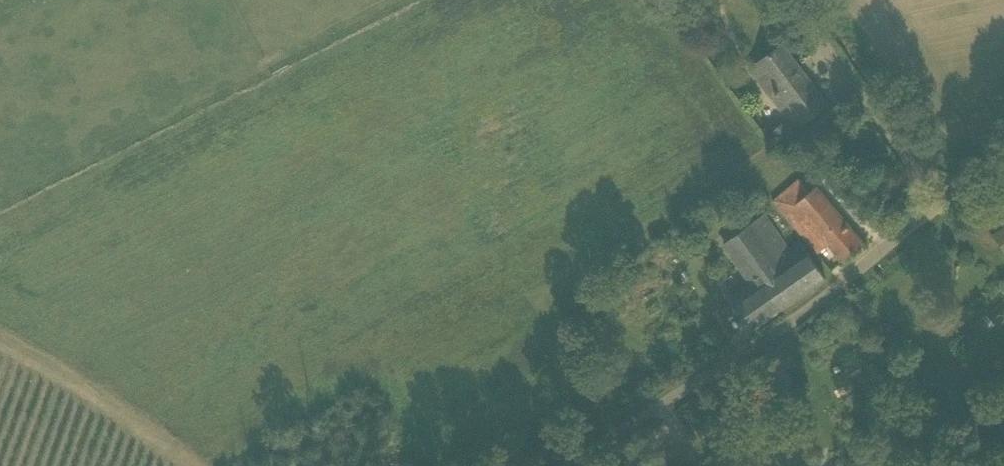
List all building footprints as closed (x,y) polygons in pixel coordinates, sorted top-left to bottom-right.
[(828,105),(781,44),(758,62),(779,91),(771,96),(781,109),(789,103),(804,123),(828,105)] [(772,131),(789,153),(804,141),(787,119),(772,131)] [(773,201),(817,253),(828,244),(843,261),(865,243),(816,186),(810,191),(799,178),(773,201)] [(731,304),(750,332),(826,278),(800,241),(789,249),(764,214),(725,242),(756,286),(731,304)] [(993,235),(1003,250),(1003,227),(993,235)] [(867,456),(852,465),(873,465),(867,456)]
